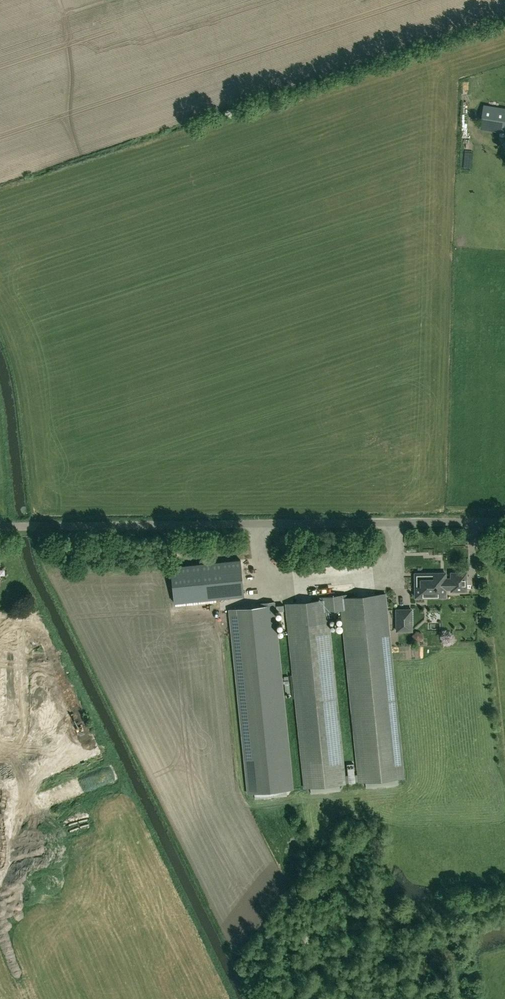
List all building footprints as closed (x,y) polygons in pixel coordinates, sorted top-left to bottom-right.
[(483,105),(480,129),(504,133),(504,108),(483,105)] [(244,596),(241,560),(205,563),(191,565),(171,567),(174,603),(213,599),(244,596)] [(446,597),(446,589),(446,578),(446,573),(415,573),(416,597),(446,597)] [(451,578),(446,578),(446,589),(452,589),(452,591),(467,591),(466,573),(451,573),(451,578)] [(320,597),(321,600),(286,603),(305,787),(345,783),(328,611),(342,609),(359,782),(404,777),(385,593),(347,597),(346,594),(320,597)] [(293,788),(275,601),(261,602),(261,606),(229,609),(248,793),(253,792),(293,788)] [(413,608),(396,609),(396,632),(413,632),(413,608)] [(433,610),(430,617),(437,620),(440,613),(433,610)] [(49,722),(63,725),(65,715),(51,712),(49,722)] [(261,795),(261,805),(295,804),(295,794),(261,795)]
